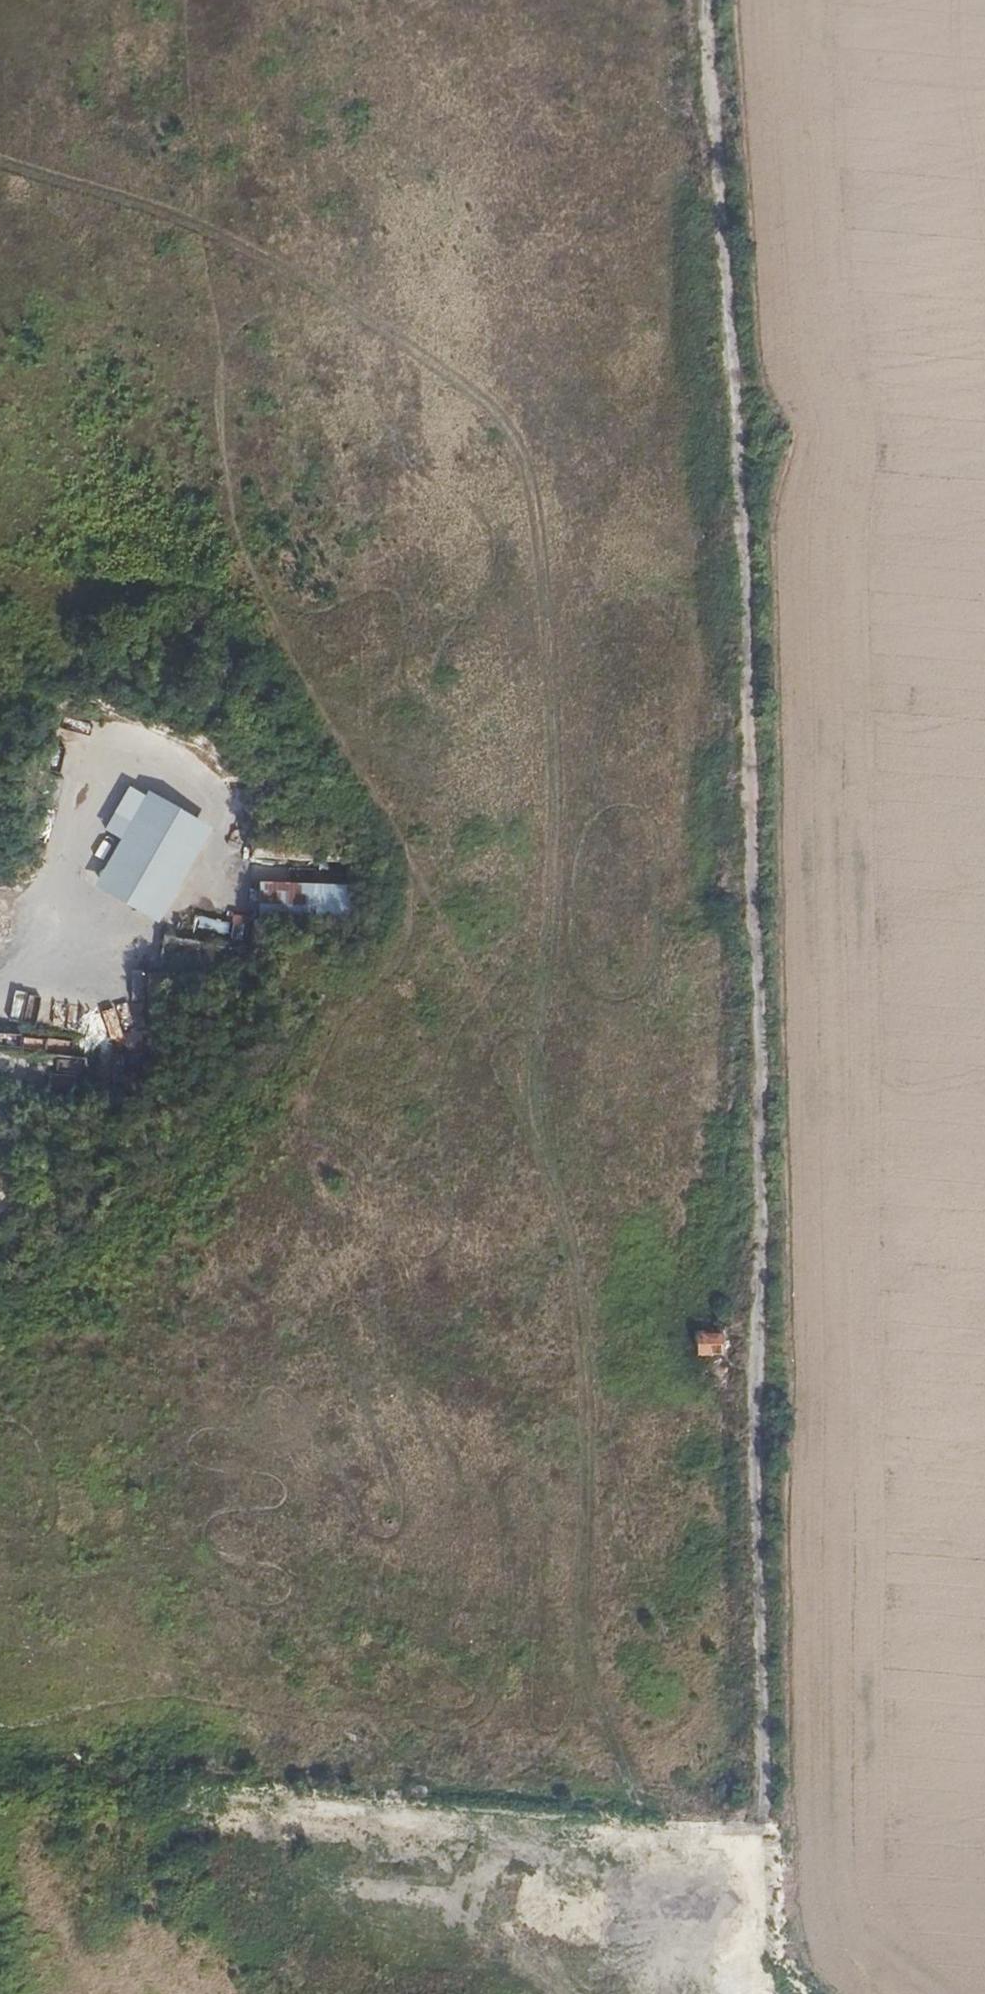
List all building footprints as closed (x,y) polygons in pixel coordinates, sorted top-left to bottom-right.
[(218,832),(141,789),(93,874),(170,917),(218,832)] [(259,913),(314,912),(313,885),(258,886),(259,913)] [(250,952),(256,919),(186,904),(179,938),(250,952)] [(90,1098),(93,1052),(52,1048),(48,1095),(90,1098)] [(695,1359),(717,1359),(717,1335),(695,1336),(695,1359)]
